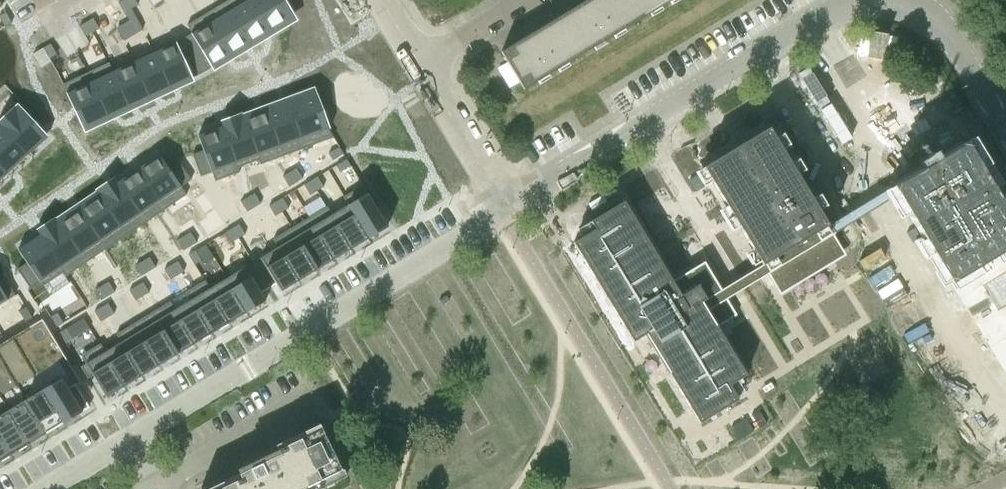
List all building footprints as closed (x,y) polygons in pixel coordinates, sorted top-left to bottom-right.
[(118,3),(124,13),(131,9),(128,3),(126,0),(123,0),(118,3)] [(128,3),(131,9),(138,5),(135,0),(126,0),(128,3)] [(227,1),(252,43),(255,42),(255,41),(269,33),(272,31),(253,0),(229,0),(227,1)] [(272,31),(275,30),(274,30),(283,24),(292,19),(281,0),(253,0),(272,31)] [(558,18),(581,55),(637,21),(624,0),(588,0),(558,18)] [(637,21),(672,0),(624,0),(637,21)] [(227,1),(207,13),(233,55),(235,53),(249,45),(252,43),(227,1)] [(0,16),(0,19),(5,27),(12,23),(6,13),(0,16)] [(184,38),(203,73),(216,65),(230,57),(233,55),(207,13),(187,25),(192,33),(184,38)] [(93,18),(86,22),(92,33),(99,29),(93,18)] [(581,55),(558,18),(506,50),(505,49),(501,52),(524,90),(527,88),(526,88),(581,55)] [(86,22),(79,26),(85,37),(92,33),(86,22)] [(184,38),(153,53),(154,54),(170,88),(203,73),(184,38)] [(50,44),(43,48),(50,59),(57,55),(50,44)] [(43,48),(33,54),(41,68),(51,62),(43,48)] [(153,53),(133,62),(149,98),(170,88),(154,54),(153,53)] [(109,63),(108,63),(128,106),(129,108),(149,98),(133,62),(113,72),(109,63)] [(108,63),(87,73),(108,118),(129,108),(128,106),(108,63)] [(87,73),(63,84),(73,107),(76,105),(86,128),(108,118),(87,73)] [(312,93),(289,102),(306,148),(327,140),(333,138),(322,119),(312,93)] [(289,102),(267,110),(284,156),(306,148),(289,102)] [(24,105),(1,126),(28,155),(30,153),(30,152),(44,139),(37,132),(43,126),(24,105)] [(255,110),(242,114),(261,165),(284,156),(267,110),(257,114),(255,110)] [(231,123),(222,127),(239,173),(238,168),(258,160),(260,165),(261,165),(242,114),(244,119),(242,119),(241,115),(230,119),(231,123)] [(0,127),(0,167),(7,174),(28,155),(1,126),(0,127)] [(203,151),(192,155),(200,177),(212,173),(215,182),(234,174),(239,173),(222,127),(198,136),(203,151)] [(769,128),(703,168),(762,265),(721,290),(727,299),(768,274),(775,286),(840,247),(833,235),(828,225),(769,128)] [(828,225),(833,235),(897,196),(950,284),(965,274),(1005,341),(1005,211),(962,138),(888,182),(891,187),(828,225)] [(339,147),(328,154),(332,161),(343,154),(339,147)] [(159,154),(138,168),(166,209),(186,195),(181,187),(191,180),(178,161),(168,168),(159,154)] [(346,159),(336,166),(340,173),(351,166),(346,159)] [(138,168),(118,182),(131,200),(146,222),(166,209),(138,168)] [(296,168),(290,172),(296,183),(302,179),(296,168)] [(290,172),(283,176),(289,187),(296,183),(290,172)] [(697,175),(689,180),(696,192),(704,187),(697,175)] [(317,177),(311,181),(317,191),(323,187),(317,177)] [(311,181),(304,185),(310,195),(317,191),(311,181)] [(107,184),(97,191),(100,194),(99,195),(117,222),(126,236),(146,222),(131,200),(118,182),(110,188),(107,184)] [(362,185),(344,196),(347,201),(369,238),(388,227),(362,185)] [(80,208),(79,209),(98,237),(106,249),(126,236),(117,222),(99,195),(98,195),(96,191),(85,199),(87,203),(80,208)] [(254,193),(248,197),(254,208),(261,204),(254,193)] [(327,207),(326,207),(330,212),(352,249),(369,238),(347,201),(344,196),(343,197),(348,205),(338,211),(332,215),(327,207)] [(248,197),(241,202),(247,212),(254,208),(248,197)] [(282,198),(276,202),(282,212),(288,208),(282,198)] [(276,202),(269,206),(275,217),(282,212),(276,202)] [(595,230),(573,243),(633,342),(645,335),(699,423),(725,408),(731,404),(738,400),(729,385),(746,375),(717,327),(737,315),(727,299),(721,290),(704,262),(672,282),(624,202),(590,222),(595,230)] [(326,207),(309,217),(312,223),(334,259),(352,249),(330,212),(326,207)] [(79,209),(59,222),(86,263),(106,249),(98,237),(79,209)] [(309,217),(292,228),(295,233),(317,270),(334,259),(312,223),(309,217)] [(47,230),(39,235),(66,276),(86,263),(59,222),(57,223),(55,219),(45,226),(47,230)] [(239,224),(232,228),(238,239),(245,235),(239,224)] [(232,228),(225,233),(231,243),(238,239),(232,228)] [(292,228),(274,239),(277,244),(300,281),(317,270),(295,233),(292,228)] [(190,232),(184,236),(190,247),(197,243),(190,232)] [(27,263),(17,270),(30,289),(40,282),(43,286),(49,296),(69,283),(65,277),(66,276),(39,235),(18,250),(27,263)] [(184,236),(177,241),(183,251),(190,247),(184,236)] [(278,247),(253,263),(269,289),(276,284),(281,292),(300,281),(277,244),(274,239),(273,239),(278,247)] [(195,251),(188,255),(194,265),(201,261),(195,251)] [(149,257),(143,261),(145,264),(149,271),(155,268),(149,257)] [(143,261),(136,265),(142,276),(149,271),(145,264),(143,261)] [(177,261),(171,265),(177,276),(184,272),(177,261)] [(245,267),(227,278),(247,312),(265,301),(261,294),(269,289),(253,263),(245,267)] [(171,265),(164,270),(170,280),(177,276),(171,265)] [(15,296),(3,275),(0,277),(0,305),(15,296)] [(205,280),(204,281),(230,323),(247,312),(227,278),(210,289),(205,280)] [(192,288),(187,291),(212,333),(218,330),(230,323),(204,281),(192,288)] [(108,282),(102,286),(104,289),(108,296),(114,292),(108,282)] [(143,282),(136,286),(142,297),(149,293),(143,282)] [(102,286),(95,290),(101,300),(108,296),(104,289),(102,286)] [(136,286),(129,291),(135,301),(142,297),(136,286)] [(187,291),(169,302),(172,307),(195,344),(212,333),(187,291)] [(446,295),(439,299),(442,304),(449,300),(446,295)] [(169,302),(152,312),(155,317),(177,355),(195,344),(172,307),(169,302)] [(108,303),(101,307),(107,318),(114,314),(108,303)] [(26,307),(19,312),(25,322),(32,318),(26,307)] [(101,307),(94,312),(100,322),(107,318),(101,307)] [(152,312),(134,323),(138,328),(160,365),(177,355),(155,317),(152,312)] [(57,313),(50,317),(56,327),(63,323),(57,313)] [(9,410),(26,400),(44,389),(69,374),(76,386),(81,383),(42,319),(8,339),(0,344),(0,416),(9,410)] [(134,323),(117,334),(120,339),(142,376),(160,365),(138,328),(134,323)] [(67,329),(59,333),(66,343),(73,339),(67,329)] [(100,344),(103,349),(125,386),(142,376),(120,339),(117,334),(116,334),(121,343),(105,352),(100,344)] [(86,364),(80,367),(87,379),(93,376),(106,398),(125,386),(103,349),(100,344),(81,355),(86,364)] [(69,374),(44,389),(64,423),(90,408),(76,386),(69,374)] [(44,389),(26,400),(47,434),(64,423),(44,389)] [(26,400),(9,410),(29,444),(47,434),(26,400)] [(0,416),(0,435),(12,455),(29,444),(9,410),(0,416)] [(756,412),(749,416),(757,429),(764,425),(756,412)] [(743,420),(729,429),(737,442),(751,433),(743,420)] [(341,470),(319,425),(276,446),(277,448),(262,455),(258,457),(253,460),(250,463),(246,466),(243,469),(241,473),(208,488),(302,488),(341,470)] [(12,455),(0,435),(0,462),(12,455)]
